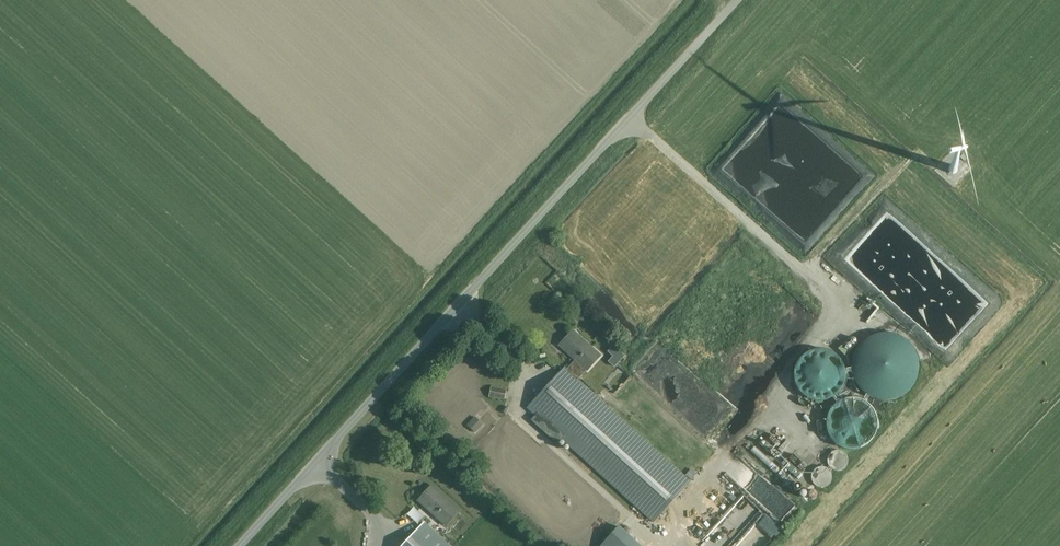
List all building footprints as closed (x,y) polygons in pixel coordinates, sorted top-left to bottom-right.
[(813,319),(795,300),(783,311),(800,330),(813,319)] [(819,330),(823,334),(842,314),(837,310),(819,330)] [(577,361),(568,370),(578,379),(586,370),(587,370),(600,355),(573,331),(560,345),(577,361)] [(853,377),(850,379),(854,387),(857,385),(859,388),(862,391),(866,394),(871,397),(876,399),(881,400),(886,400),(891,400),(897,398),(901,396),(905,394),(908,391),(913,386),(915,381),(918,375),(919,369),(919,364),(918,358),(916,353),(914,349),(912,346),(909,343),(907,341),(904,339),(900,337),(897,335),(894,334),(890,333),(887,333),(884,333),(880,333),(878,334),(873,335),(870,337),(866,339),(863,341),(860,344),(858,347),(855,351),(853,355),(852,360),(852,364),(852,369),(852,374),(853,377)] [(838,357),(836,355),(835,354),(833,353),(831,352),(829,351),(827,350),(825,350),(823,349),(821,349),(819,349),(817,349),(815,349),(813,350),(811,351),(809,351),(807,352),(805,353),(803,355),(802,356),(800,357),(799,359),(798,361),(797,363),(796,364),(795,366),(794,368),(794,371),(794,373),(793,375),(794,377),(794,379),(794,381),(795,383),(795,385),(796,387),(797,389),(799,390),(800,392),(801,394),(803,395),(805,396),(806,397),(808,398),(810,399),(812,400),(814,400),(814,403),(823,403),(823,400),(825,400),(827,400),(829,399),(831,398),(833,397),(835,396),(836,394),(838,393),(839,391),(841,390),(842,388),(843,386),(843,384),(844,382),(845,380),(845,378),(845,376),(845,374),(845,372),(845,370),(844,368),(844,366),(843,364),(842,362),(841,360),(839,358),(838,357)] [(752,369),(766,367),(763,351),(749,354),(752,369)] [(529,407),(537,414),(531,420),(557,444),(563,438),(653,522),(690,481),(578,379),(568,370),(565,368),(529,407)] [(504,398),(505,390),(493,388),(491,395),(504,398)] [(864,446),(866,445),(868,444),(870,443),(871,441),(872,440),(874,438),(875,436),(876,434),(876,432),(877,430),(877,428),(878,426),(878,424),(878,422),(877,420),(877,418),(876,416),(876,414),(875,412),(874,410),(873,408),(871,406),(870,405),(868,404),(867,402),(865,401),(863,400),(861,399),(859,399),(857,398),(855,398),(853,398),(851,398),(848,398),(846,398),(844,399),(842,400),(840,400),(839,401),(837,403),(835,404),(834,405),(832,407),(831,409),(830,410),(829,412),(826,411),(824,420),(826,421),(826,423),(826,425),(826,427),(826,429),(827,431),(828,433),(828,435),(829,437),(831,439),(832,440),(833,442),(835,443),(836,445),(838,446),(840,447),(842,448),(844,448),(846,449),(848,449),(850,450),(852,450),(854,450),(856,449),(859,449),(861,448),(863,447),(864,446)] [(475,417),(468,424),(475,431),(482,424),(475,417)] [(830,453),(829,454),(829,455),(828,457),(828,458),(827,459),(827,460),(825,461),(826,464),(828,463),(828,465),(829,466),(829,467),(830,468),(831,469),(832,469),(834,470),(835,470),(836,471),(837,471),(839,471),(840,471),(841,470),(842,470),(844,469),(845,468),(845,467),(846,466),(847,465),(847,464),(848,463),(848,461),(848,460),(848,459),(848,457),(847,456),(846,455),(846,454),(845,453),(844,452),(843,451),(841,451),(840,450),(839,450),(837,450),(836,450),(835,451),(834,451),(832,452),(831,452),(830,453)] [(824,467),(825,465),(822,464),(822,467),(820,467),(819,467),(818,467),(817,468),(816,468),(815,469),(814,470),(813,471),(812,472),(812,474),(811,475),(811,476),(811,478),(811,479),(812,480),(812,481),(813,483),(814,484),(815,485),(816,486),(817,486),(818,487),(819,487),(821,487),(822,487),(823,487),(825,487),(826,486),(827,486),(828,485),(829,484),(830,483),(831,482),(831,481),(832,479),(832,478),(832,477),(832,475),(832,474),(831,473),(831,472),(830,471),(829,470),(828,469),(827,468),(826,467),(824,467)] [(445,525),(459,511),(432,486),(418,501),(445,525)] [(720,541),(746,517),(738,509),(712,532),(720,541)] [(753,524),(761,530),(768,519),(760,514),(753,524)] [(695,531),(701,525),(696,519),(690,524),(695,531)] [(424,523),(403,545),(449,545),(424,523)] [(619,527),(601,545),(640,545),(619,527)]
